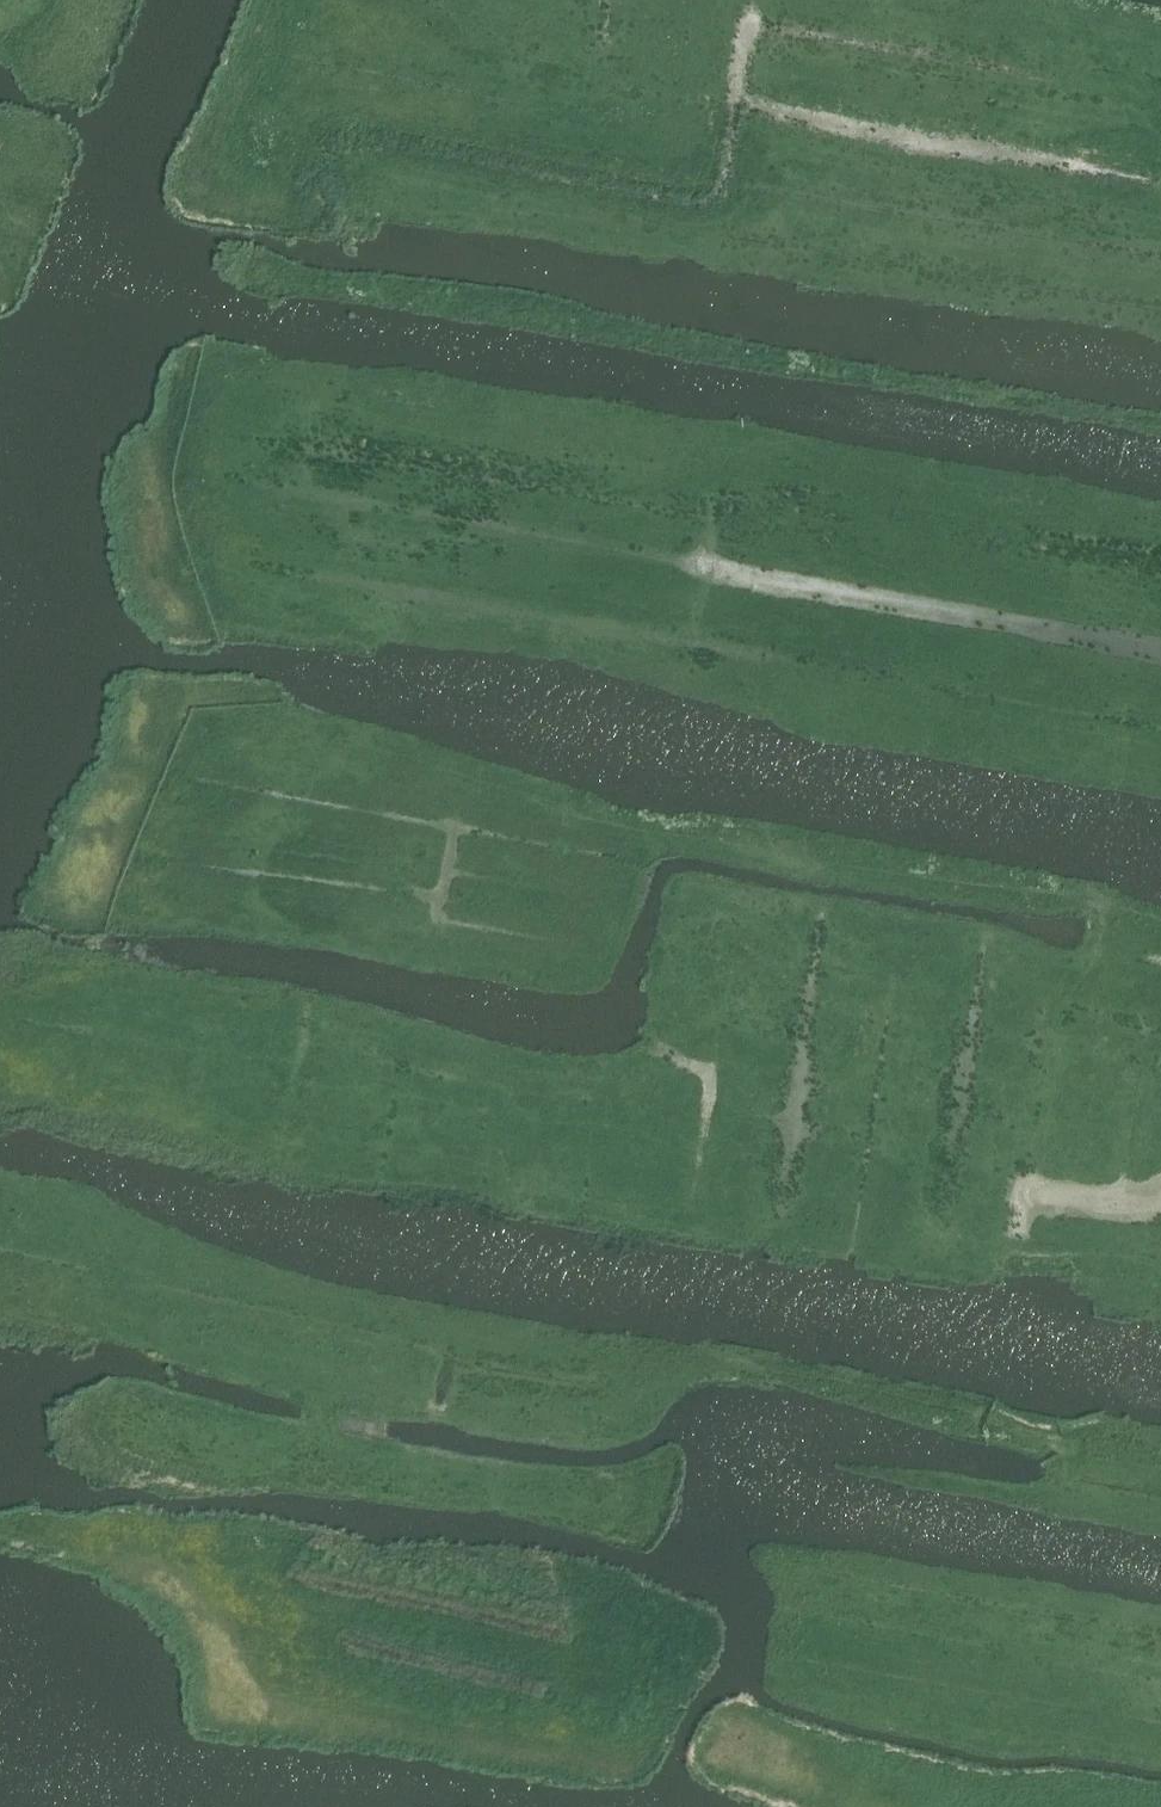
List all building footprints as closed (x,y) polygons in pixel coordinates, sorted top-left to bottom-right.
[(1072,1422),(1068,1437),(1087,1442),(1091,1427),(1072,1422)]
